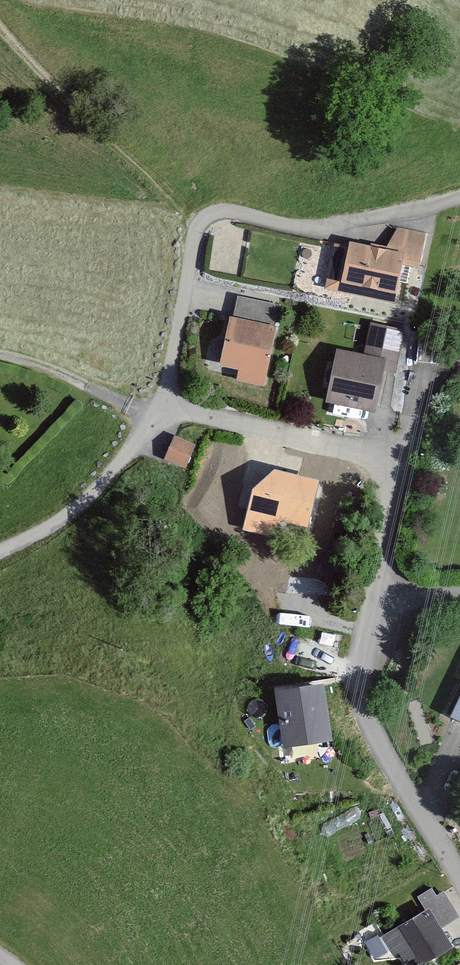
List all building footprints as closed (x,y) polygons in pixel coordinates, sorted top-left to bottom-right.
[(396,230),(383,252),(349,245),(348,248),(335,245),(326,291),(395,305),(403,263),(417,266),(423,236),(396,230)] [(273,328),(278,306),(238,297),(221,368),(240,372),(237,384),(264,390),(278,329),(273,328)] [(399,331),(368,324),(361,356),(335,350),(323,405),(372,416),(381,374),(389,376),(399,331)] [(445,336),(414,334),(412,363),(444,365),(445,336)] [(193,444),(171,437),(163,461),(184,468),(193,444)] [(316,482),(277,473),(251,492),(243,529),(272,535),(277,516),(306,523),(316,482)] [(321,681),(277,688),(286,741),(330,734),(321,681)] [(450,718),(459,723),(459,698),(450,718)] [(423,910),(379,937),(397,964),(398,964),(412,957),(417,964),(420,964),(453,945),(441,926),(458,916),(443,892),(434,898),(429,890),(415,898),(423,910)]
